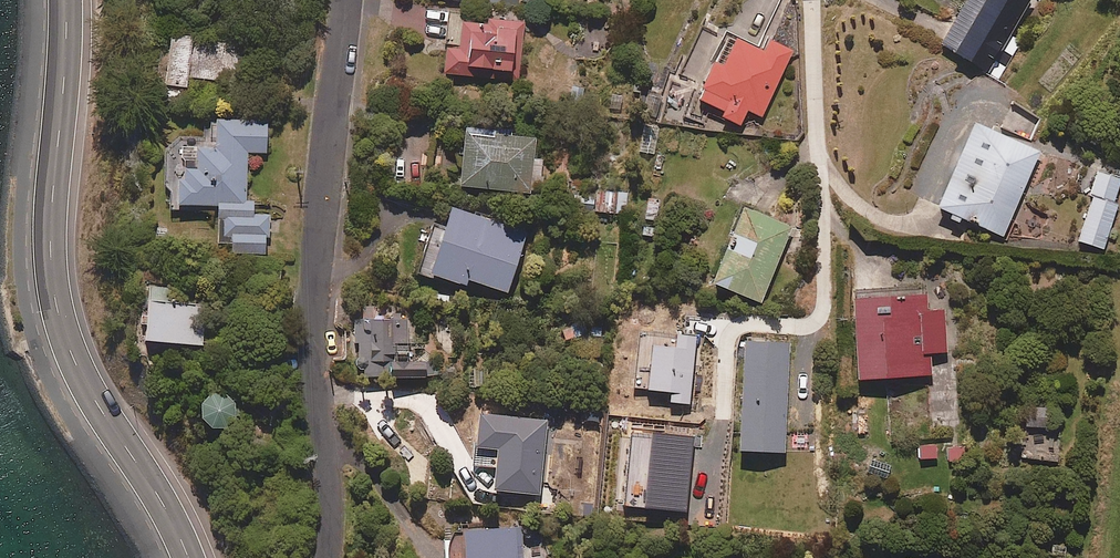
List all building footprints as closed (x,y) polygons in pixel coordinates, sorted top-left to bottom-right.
[(942,46),(997,79),(1019,43),(1011,38),(1034,0),(970,0),(942,46)] [(519,24),(491,21),(491,29),(466,27),(464,48),(449,47),(446,75),(490,79),(490,73),(515,75),(519,24)] [(250,45),(172,39),(168,88),(189,90),(190,79),(247,84),(250,45)] [(766,54),(739,41),(731,59),(723,55),(699,106),(743,127),(750,112),(764,119),(794,54),(771,43),(766,54)] [(268,123),(203,124),(203,151),(184,151),(185,210),(220,209),(221,246),(233,246),(233,257),(269,256),(269,218),(248,218),(247,155),(269,154),(268,123)] [(1040,154),(976,126),(940,210),(1005,238),(1040,154)] [(537,137),(468,133),(464,190),(541,194),(543,159),(536,159),(537,137)] [(1100,173),(1081,244),(1106,251),(1119,200),(1119,179),(1100,173)] [(627,193),(578,195),(579,218),(628,216),(627,193)] [(793,230),(744,211),(715,286),(764,305),(793,230)] [(528,236),(455,213),(435,279),(469,290),(471,284),(510,296),(528,236)] [(173,291),(155,290),(153,349),(205,350),(206,308),(173,307),(173,291)] [(930,315),(929,300),(857,305),(862,384),(934,379),(932,356),(949,355),(946,314),(930,315)] [(410,365),(408,322),(351,325),(354,381),(394,379),(394,383),(429,381),(428,364),(410,365)] [(588,337),(586,323),(563,326),(565,340),(588,337)] [(791,347),(748,346),(744,455),(788,457),(791,347)] [(216,435),(219,436),(225,437),(226,437),(229,436),(232,435),(235,433),(238,431),(240,429),(242,426),(243,423),(244,419),(244,416),(244,412),(243,409),(241,406),(239,404),(236,401),(233,399),(230,398),(227,398),(223,398),(220,398),(217,399),(214,401),(211,403),(209,405),(207,408),(206,412),(205,415),(205,418),(206,422),(207,425),(208,428),(211,431),(213,433),(216,435)] [(1030,408),(1031,432),(1060,431),(1059,407),(1030,408)] [(549,424),(484,419),(480,469),(501,471),(499,494),(542,498),(549,424)] [(918,447),(919,463),(941,462),(940,446),(918,447)] [(949,447),(950,463),(970,462),(969,446),(949,447)] [(468,536),(469,557),(520,557),(519,533),(468,536)]
